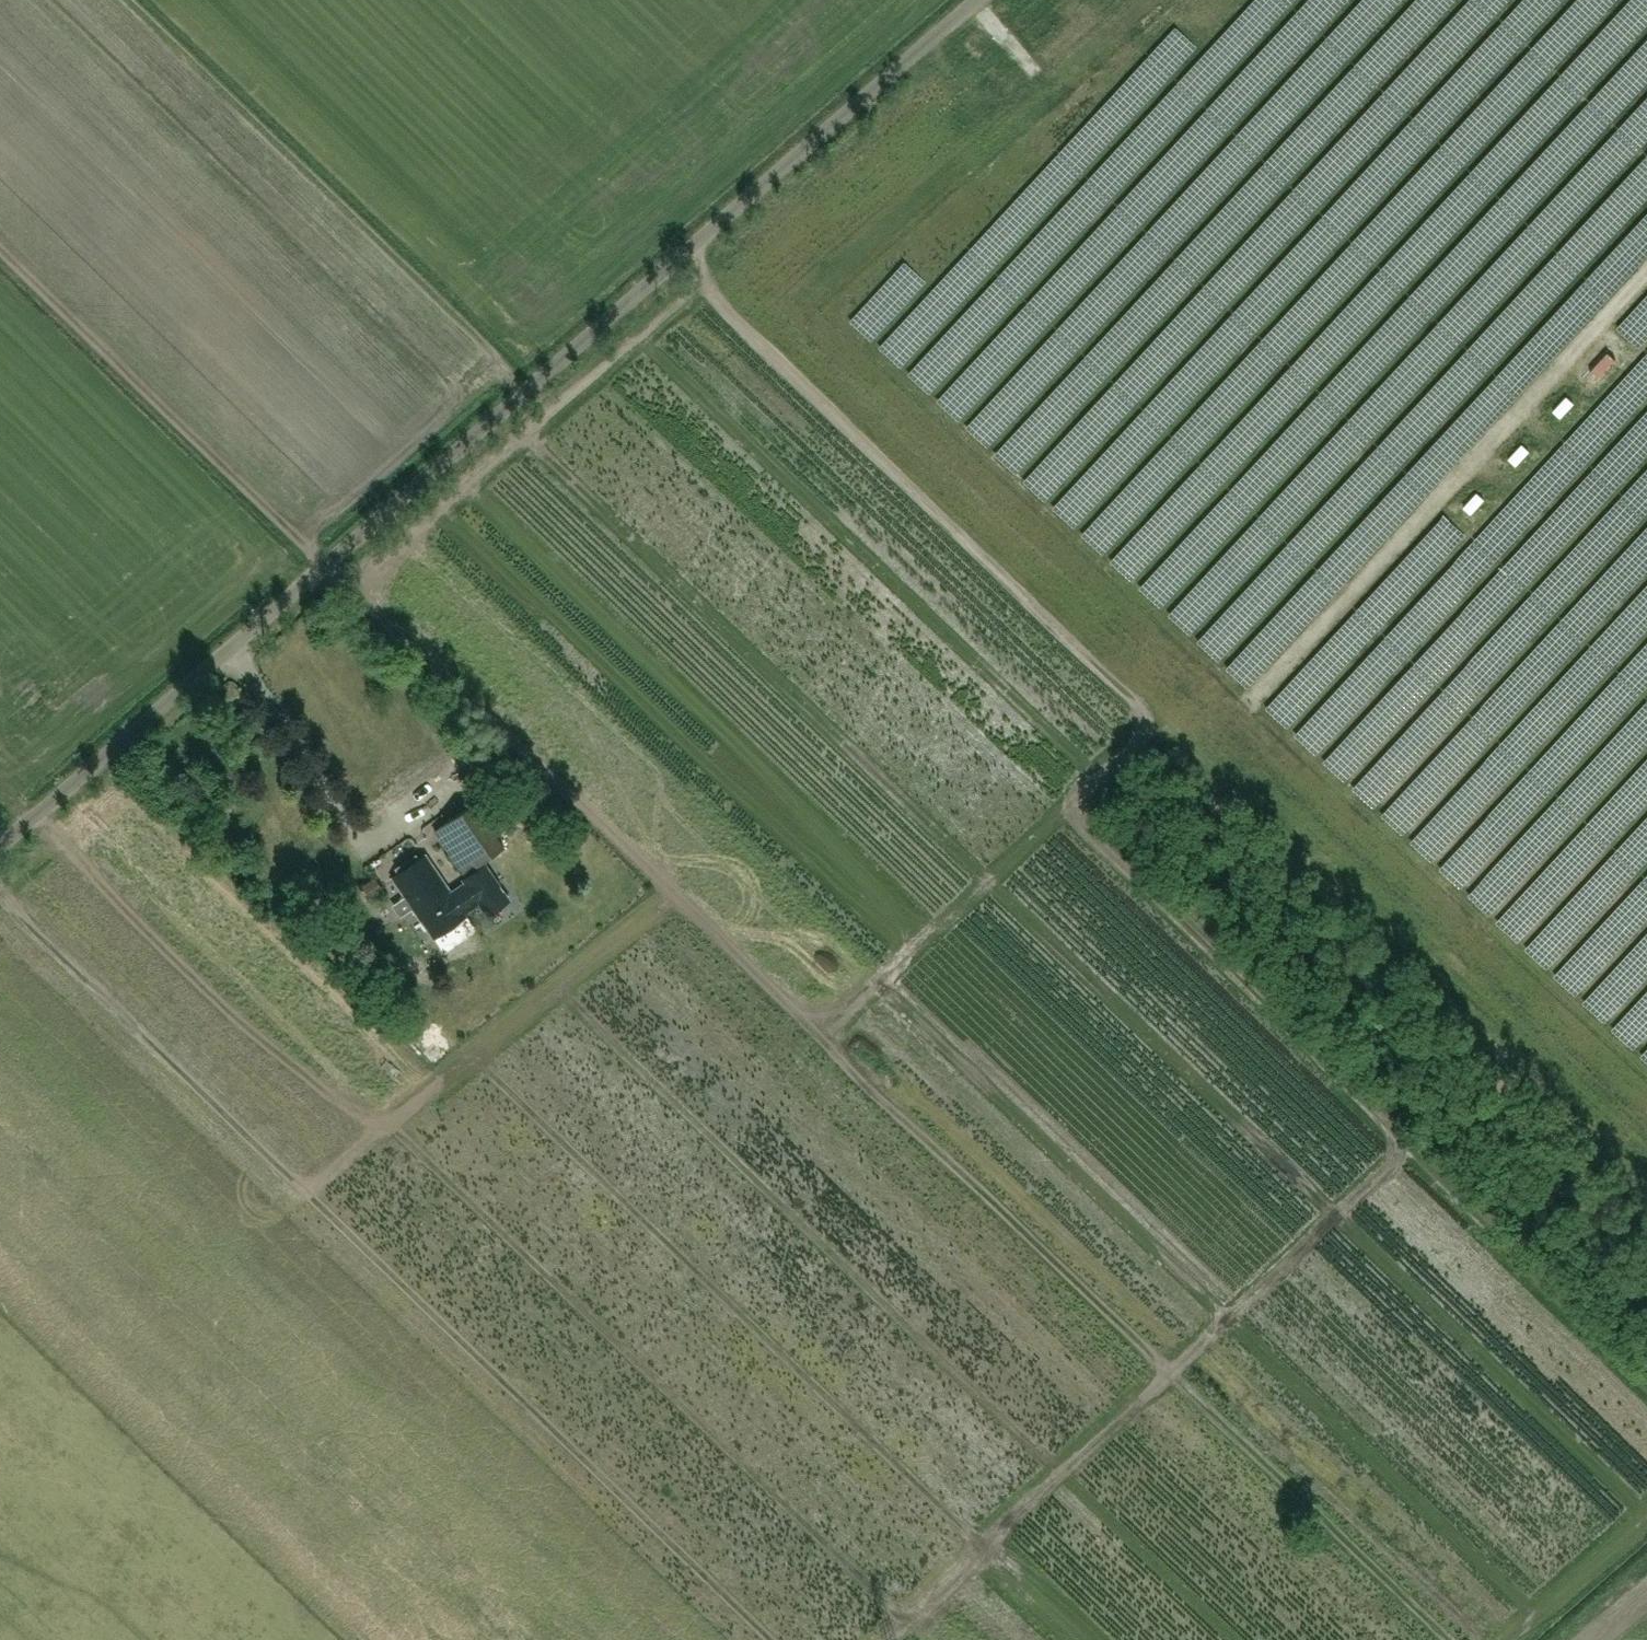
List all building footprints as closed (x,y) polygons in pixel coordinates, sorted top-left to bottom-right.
[(1574,404),(1567,397),(1554,411),(1561,418),(1574,404)] [(1530,452),(1522,445),(1509,459),(1516,466),(1530,452)] [(1485,500),(1477,494),(1464,508),(1471,514),(1485,500)] [(464,873),(497,851),(467,808),(434,830),(464,873)] [(450,892),(425,857),(393,878),(409,901),(411,900),(423,917),(421,919),(433,937),(465,915),(465,914),(479,905),(486,916),(508,900),(484,865),(462,880),(464,883),(450,892)]
